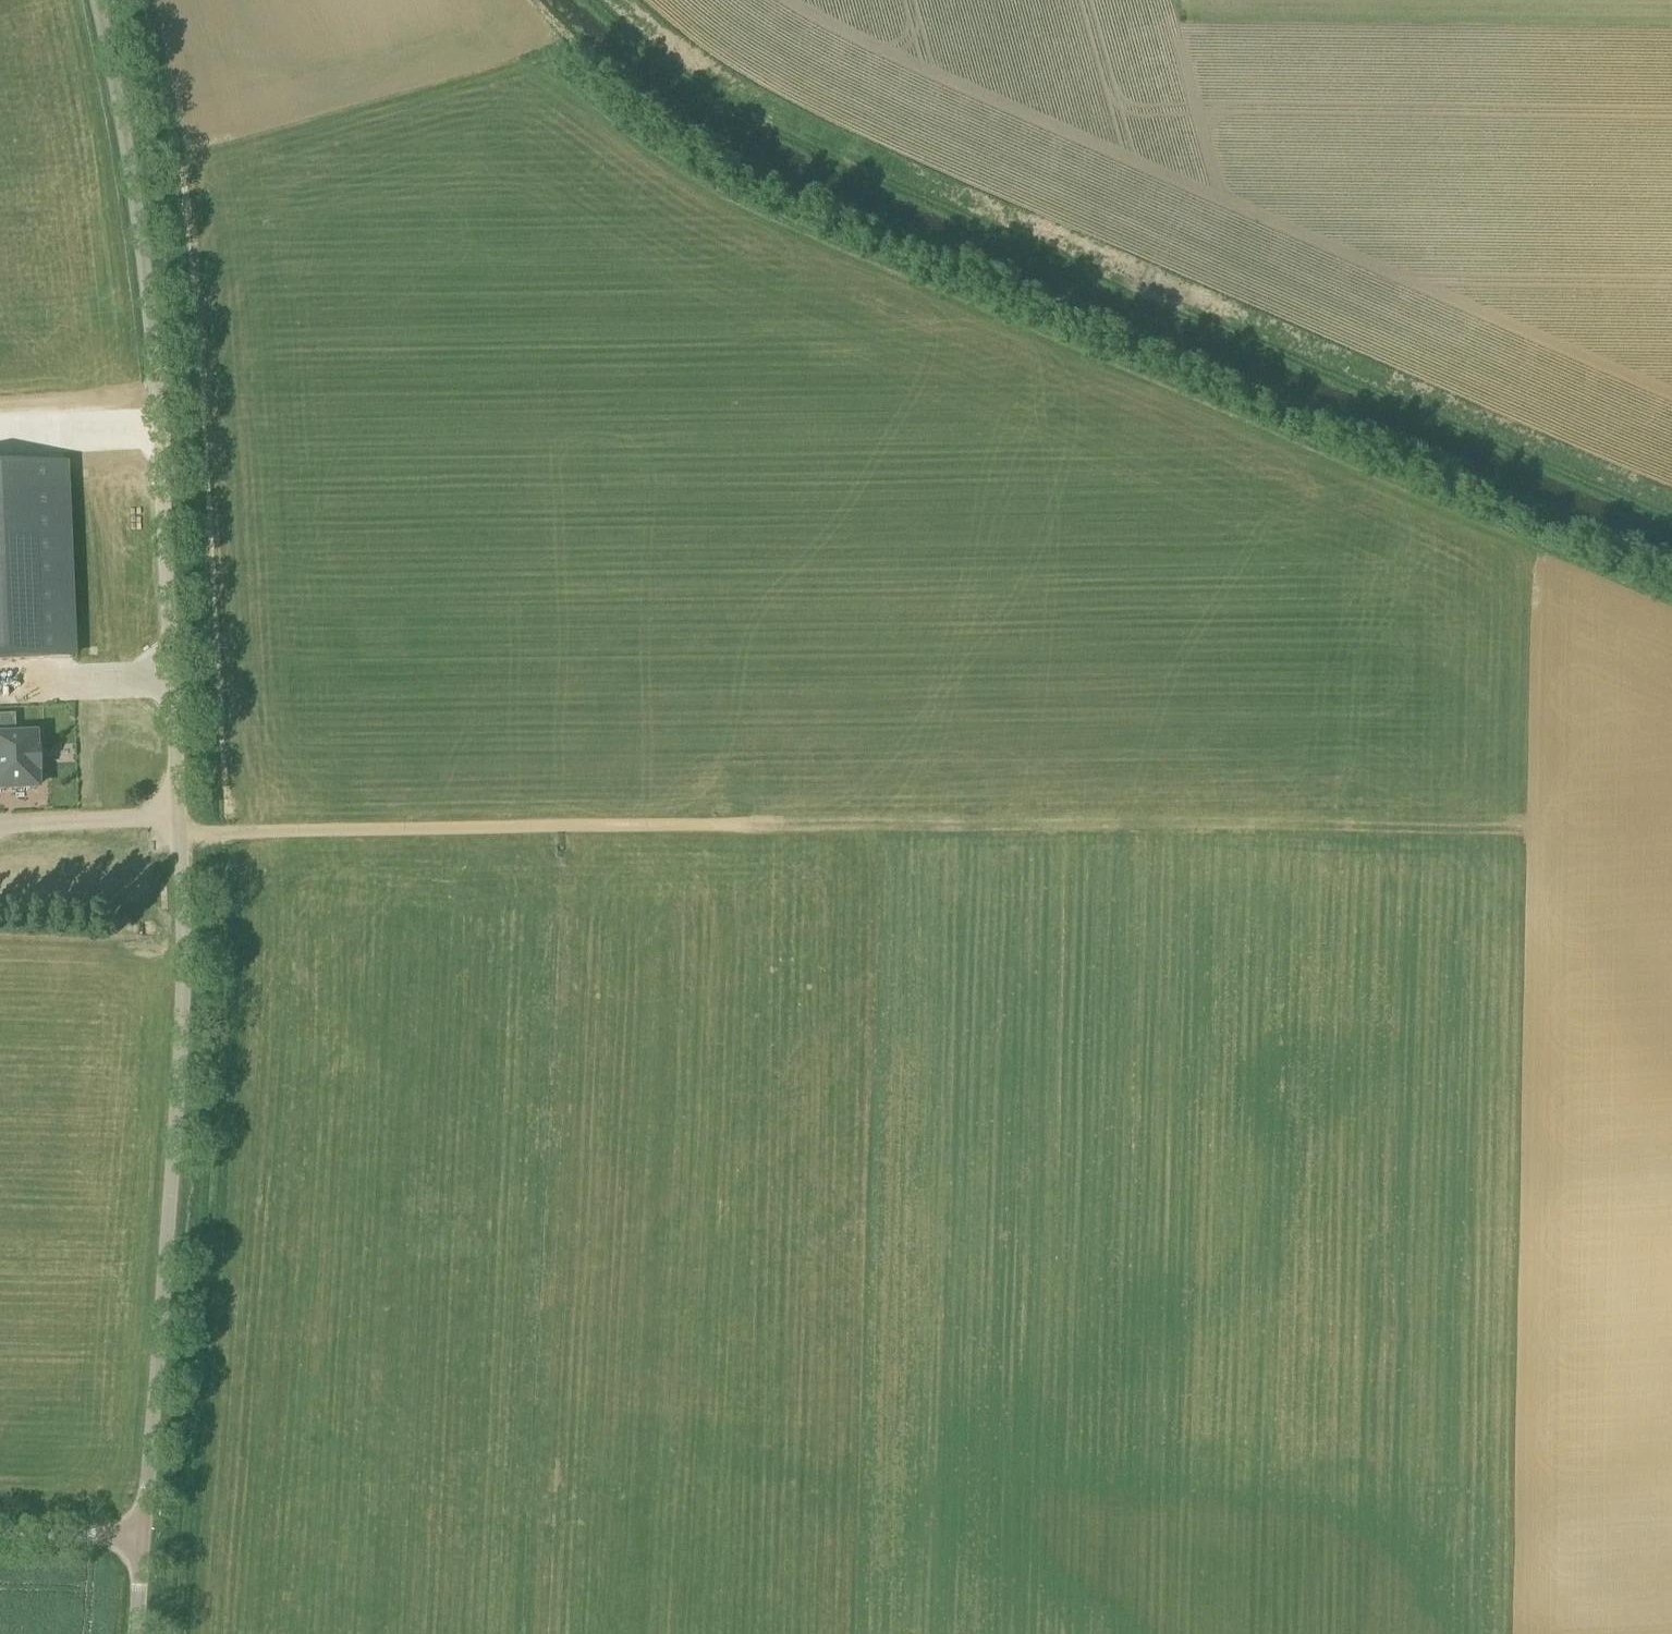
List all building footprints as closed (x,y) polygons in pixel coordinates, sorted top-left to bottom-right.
[(37,792),(36,775),(39,775),(38,755),(36,755),(36,739),(15,739),(15,718),(0,718),(0,793),(37,792)]
